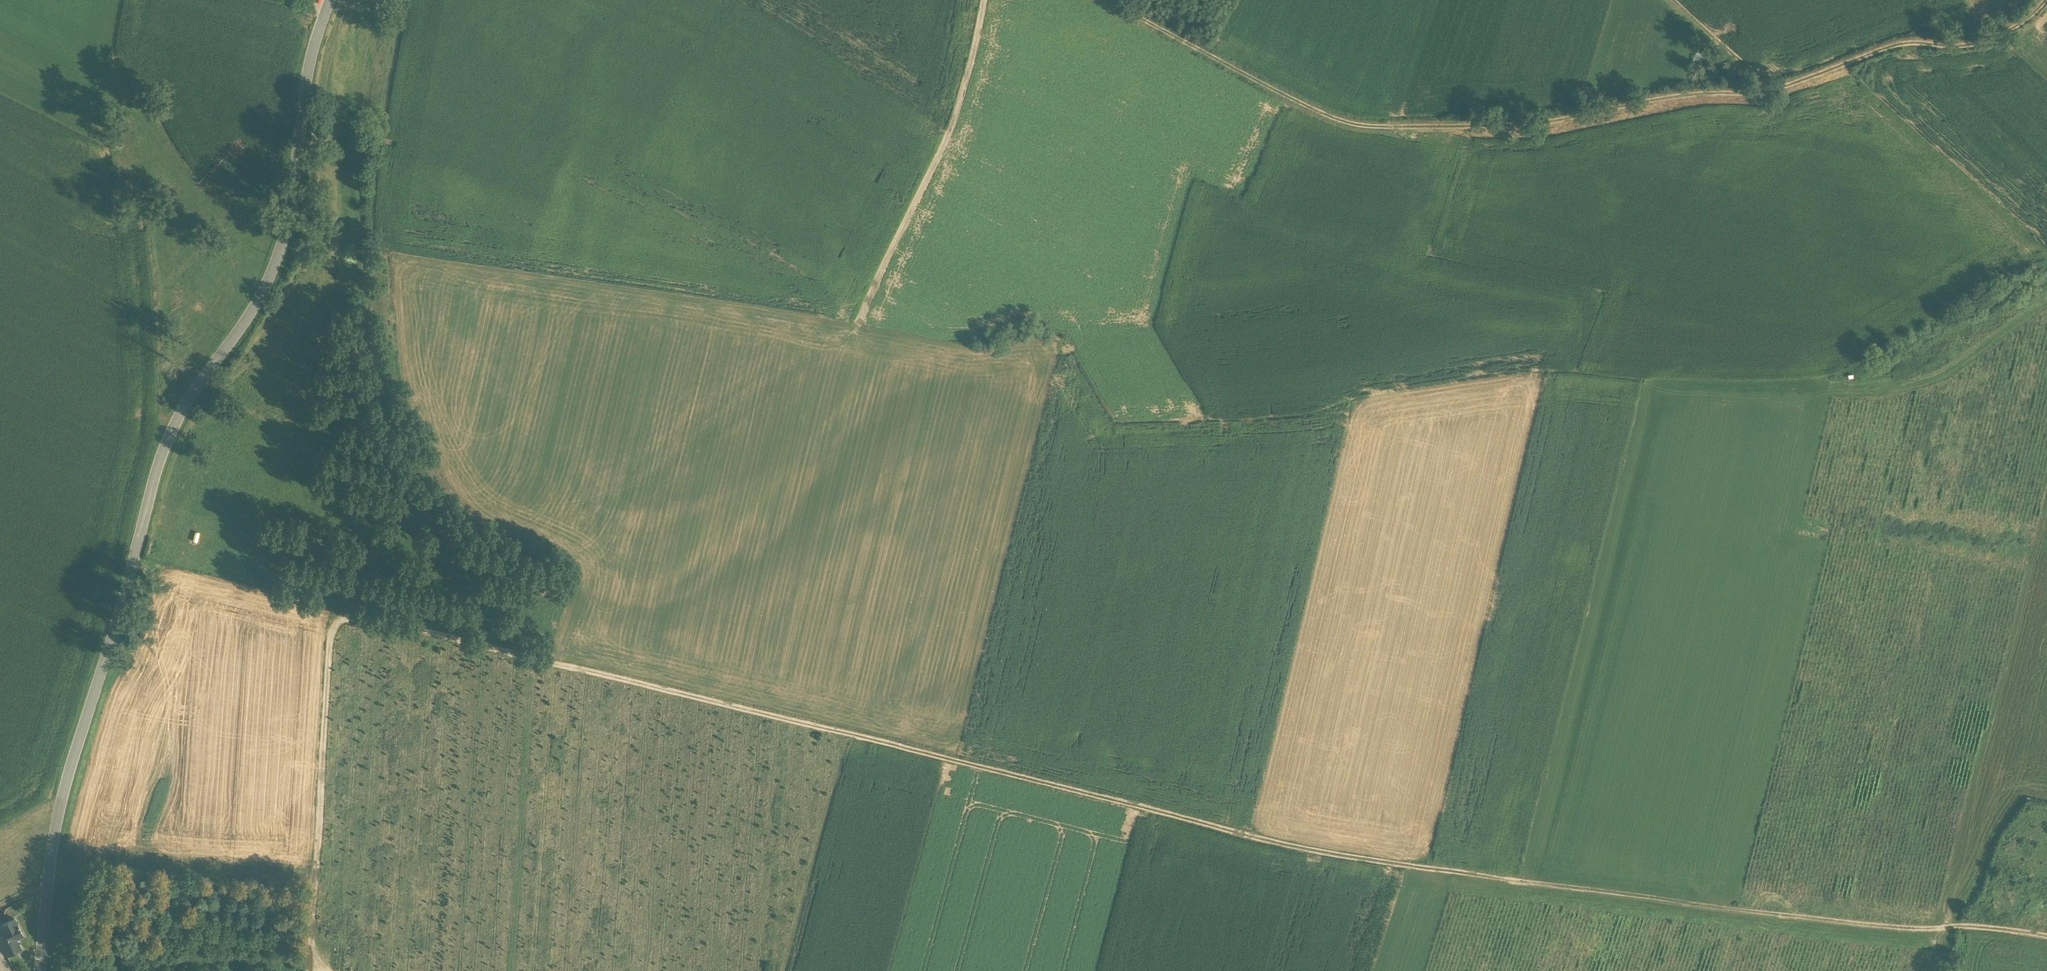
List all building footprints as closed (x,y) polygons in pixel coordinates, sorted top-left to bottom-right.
[(1696,51),(1693,60),(1701,63),(1705,54),(1696,51)] [(0,925),(0,943),(6,956),(21,948),(16,938),(23,935),(14,917),(0,925)]
